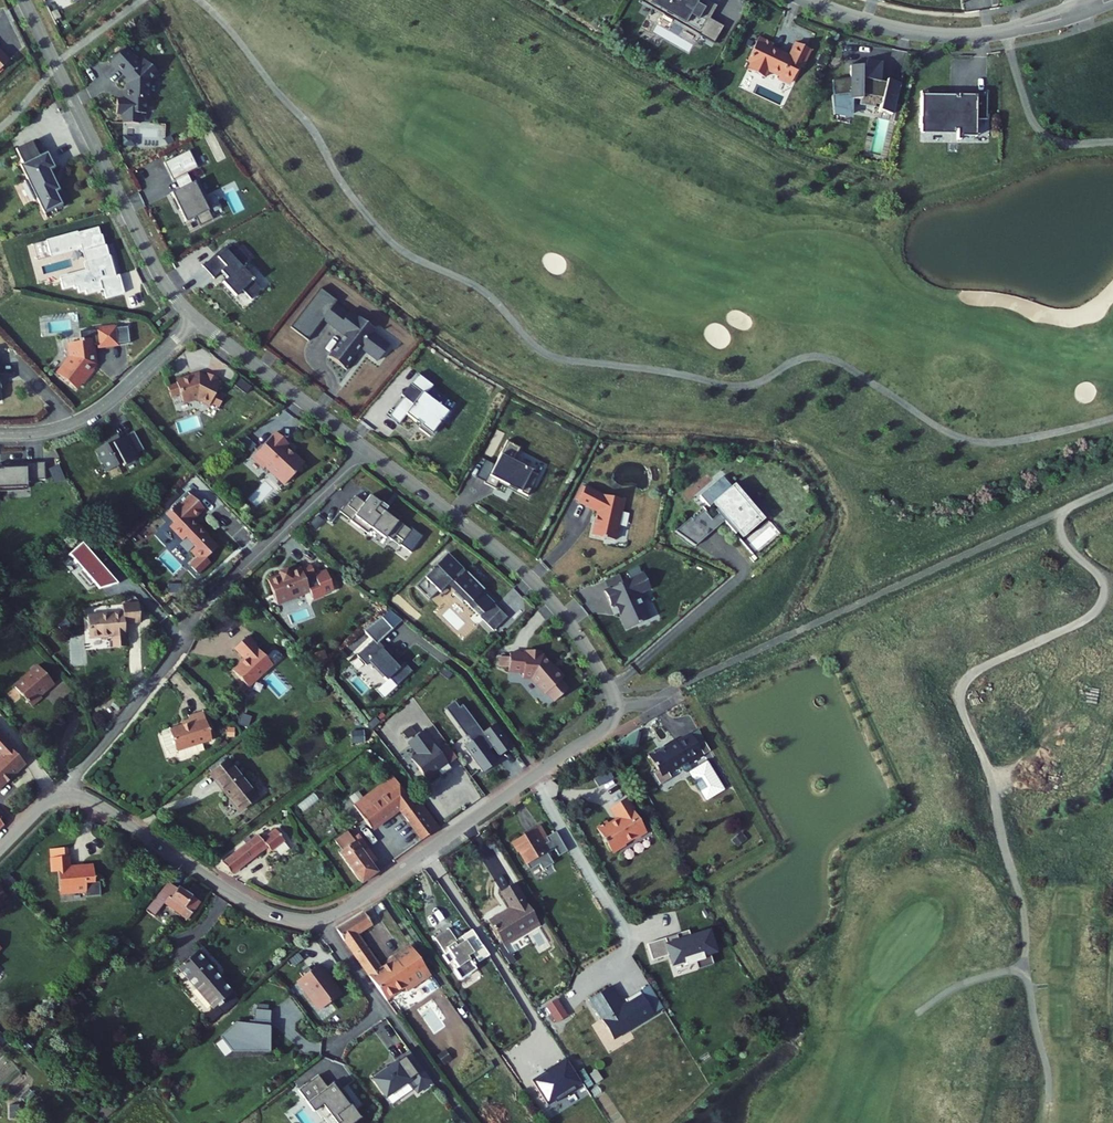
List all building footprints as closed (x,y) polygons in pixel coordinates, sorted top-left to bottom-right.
[(639,1),(700,35),(702,33),(649,4),(651,0),(640,0),(639,1)] [(649,4),(702,33),(700,35),(715,43),(717,38),(704,31),(710,19),(718,6),(707,0),(701,0),(700,1),(699,0),(651,0),(649,4)] [(724,26),(710,19),(704,31),(717,38),(724,26)] [(773,45),(759,38),(749,59),(751,60),(749,63),(751,64),(748,70),(765,78),(768,71),(779,77),(779,78),(780,81),(786,84),(790,83),(793,75),(795,76),(799,66),(802,68),(810,50),(795,43),(789,57),(779,52),(778,54),(771,51),(771,49),(773,45)] [(134,81),(132,83),(132,98),(122,97),(122,111),(129,111),(129,121),(144,121),(144,111),(151,111),(152,97),(154,97),(154,79),(163,71),(150,58),(145,62),(137,55),(139,54),(131,45),(117,59),(132,75),(130,77),(134,81)] [(14,58),(2,46),(0,48),(0,47),(0,70),(1,70),(14,58)] [(831,83),(834,100),(850,98),(850,101),(860,101),(859,107),(874,109),(875,106),(879,107),(877,113),(891,116),(898,85),(885,82),(884,85),(879,83),(882,64),(866,62),(865,67),(864,73),(861,73),(860,67),(849,68),(849,81),(831,83)] [(921,131),(954,131),(954,129),(957,129),(957,131),(976,131),(976,118),(987,118),(986,97),(946,97),(946,91),(931,91),(931,97),(925,97),(925,103),(921,103),(921,131)] [(931,91),(921,92),(921,103),(925,103),(925,97),(931,97),(931,91)] [(40,133),(33,119),(12,129),(19,143),(17,144),(24,159),(21,160),(31,180),(33,179),(41,193),(52,188),(53,190),(60,186),(59,183),(65,180),(58,167),(56,169),(47,150),(52,147),(44,131),(40,133)] [(197,167),(189,149),(164,162),(172,179),(173,178),(186,172),(197,167)] [(191,182),(186,172),(173,178),(178,188),(191,182)] [(205,198),(196,180),(191,182),(178,188),(171,192),(173,197),(171,198),(176,209),(178,208),(185,221),(195,216),(199,224),(212,218),(203,199),(205,198)] [(107,227),(92,235),(99,249),(115,241),(107,227)] [(99,249),(92,235),(67,247),(75,262),(83,258),(88,269),(104,261),(108,268),(117,286),(129,280),(114,251),(119,249),(115,241),(99,249)] [(235,251),(230,245),(226,249),(217,257),(215,254),(202,265),(213,278),(221,271),(227,278),(223,282),(235,296),(242,290),(250,299),(261,290),(253,281),(254,280),(241,266),(248,259),(239,248),(235,251)] [(224,246),(215,254),(217,257),(226,249),(224,246)] [(108,268),(104,261),(88,269),(92,277),(108,268)] [(341,299),(324,286),(295,326),(312,339),(328,317),(350,334),(334,355),(351,368),(362,354),(359,352),(364,345),(382,359),(393,344),(375,330),(378,327),(354,309),(352,313),(339,303),(341,299)] [(120,326),(84,331),(85,339),(83,340),(83,341),(75,342),(77,357),(63,375),(81,388),(86,381),(89,383),(100,369),(96,366),(99,363),(96,346),(103,345),(103,347),(123,344),(122,342),(121,328),(120,326)] [(131,341),(129,327),(121,328),(122,342),(131,341)] [(430,365),(415,353),(408,363),(419,372),(410,383),(401,376),(386,395),(396,403),(403,394),(413,401),(414,400),(419,403),(416,408),(427,416),(446,391),(423,374),(430,365)] [(419,372),(409,365),(401,376),(410,383),(419,372)] [(187,401),(200,397),(214,404),(216,402),(224,406),(229,396),(220,392),(224,385),(220,383),(222,377),(213,373),(210,378),(203,374),(181,381),(181,383),(172,386),(176,396),(185,393),(187,401)] [(518,426),(505,419),(492,444),(491,443),(482,460),(481,462),(492,467),(496,460),(505,464),(505,465),(525,474),(536,452),(511,440),(518,426)] [(293,442),(280,431),(257,457),(268,467),(270,465),(289,483),(308,463),(290,446),(293,442)] [(130,436),(140,454),(147,450),(138,432),(130,436)] [(140,454),(130,436),(111,446),(110,444),(99,449),(111,471),(121,466),(121,465),(126,463),(127,466),(142,458),(140,454)] [(482,460),(491,443),(482,438),(473,456),(482,460)] [(46,461),(45,443),(24,444),(24,446),(36,445),(37,461),(46,461)] [(24,444),(1,445),(2,451),(0,451),(0,472),(0,470),(29,468),(28,462),(37,461),(36,445),(24,446),(24,444)] [(377,482),(367,475),(361,482),(352,475),(345,485),(354,492),(348,499),(347,500),(362,511),(368,504),(375,509),(374,510),(379,513),(380,512),(389,519),(392,514),(400,520),(408,510),(379,489),(381,486),(377,483),(377,482)] [(732,486),(723,476),(701,496),(711,507),(715,503),(719,508),(717,510),(720,514),(726,521),(737,533),(740,532),(758,515),(732,486)] [(584,497),(604,508),(599,531),(621,536),(622,534),(623,535),(626,522),(625,522),(630,496),(608,491),(592,483),(584,497)] [(766,518),(735,484),(732,486),(758,515),(740,532),(744,537),(766,518)] [(354,492),(345,485),(339,492),(348,499),(354,492)] [(178,525),(192,538),(195,535),(204,544),(200,549),(207,555),(200,563),(209,572),(221,560),(216,555),(225,545),(214,535),(216,533),(205,523),(204,524),(198,519),(210,507),(193,491),(181,504),(182,505),(174,513),(182,520),(178,525)] [(714,520),(705,511),(694,520),(708,536),(726,521),(720,514),(714,520)] [(400,520),(392,514),(389,519),(396,525),(400,520)] [(687,527),(694,520),(693,518),(685,525),(687,527)] [(708,536),(694,520),(687,527),(685,525),(675,534),(697,546),(708,536)] [(458,546),(445,532),(412,565),(426,578),(444,561),(452,569),(450,571),(459,581),(461,578),(478,594),(491,581),(475,565),(476,563),(467,554),(463,558),(455,550),(458,546)] [(105,571),(79,544),(66,556),(80,570),(78,572),(91,585),(92,583),(105,571)] [(626,572),(630,580),(641,576),(637,567),(626,572)] [(305,580),(301,568),(288,573),(287,570),(279,573),(280,576),(266,582),(276,607),(303,596),(303,595),(310,592),(305,580)] [(116,583),(105,571),(92,583),(97,588),(116,583)] [(327,572),(305,580),(310,592),(313,598),(332,591),(327,572)] [(649,589),(643,575),(641,576),(630,580),(622,584),(607,590),(603,592),(609,606),(614,604),(617,603),(621,613),(618,615),(625,630),(647,620),(641,606),(643,605),(638,593),(649,589)] [(607,590),(622,584),(618,575),(603,582),(607,590)] [(506,595),(491,581),(478,594),(492,609),(506,595)] [(87,615),(89,639),(112,637),(113,649),(126,647),(124,625),(141,624),(139,603),(122,604),(122,612),(87,615)] [(403,622),(392,611),(383,618),(395,628),(403,622)] [(395,628),(383,618),(364,631),(377,644),(395,628)] [(250,635),(236,646),(247,659),(235,670),(249,686),(275,664),(250,635)] [(377,644),(372,640),(355,655),(365,666),(368,663),(385,681),(388,678),(396,686),(411,671),(403,662),(398,667),(377,644)] [(551,665),(544,656),(542,656),(542,652),(527,651),(527,655),(510,654),(510,658),(500,657),(499,667),(509,668),(509,672),(524,673),(524,679),(532,679),(546,695),(548,693),(556,702),(569,690),(561,681),(565,678),(557,668),(555,671),(550,666),(551,665)] [(26,687),(43,707),(53,699),(51,697),(66,685),(50,666),(35,678),(36,679),(26,687)] [(384,698),(393,689),(371,667),(362,676),(384,698)] [(493,747),(484,734),(463,706),(460,709),(455,703),(447,709),(451,715),(472,743),(480,738),(489,750),(493,747)] [(176,749),(177,752),(212,741),(203,712),(188,717),(190,724),(170,731),(170,730),(162,733),(168,751),(169,751),(176,749)] [(713,746),(701,725),(686,733),(685,731),(673,737),(675,740),(666,745),(664,741),(657,745),(670,767),(692,754),(694,759),(699,760),(702,758),(699,754),(713,746)] [(512,748),(505,738),(496,726),(484,734),(493,747),(500,756),(512,748)] [(403,733),(408,740),(415,734),(411,728),(403,733)] [(448,746),(440,752),(433,743),(425,731),(408,744),(417,755),(412,759),(418,768),(428,781),(439,773),(441,777),(452,769),(449,766),(458,759),(448,746)] [(0,759),(0,790),(20,770),(21,771),(28,764),(11,747),(12,745),(0,733),(0,749),(5,754),(0,759)] [(617,742),(621,752),(641,745),(638,734),(617,742)] [(472,743),(466,748),(484,773),(498,763),(489,750),(480,738),(472,743)] [(733,779),(716,750),(702,758),(699,760),(706,771),(704,772),(709,779),(710,778),(716,789),(733,779)] [(225,763),(210,774),(216,782),(219,780),(230,771),(225,763)] [(230,771),(219,780),(225,787),(222,789),(240,811),(257,798),(234,768),(230,771)] [(394,778),(354,806),(372,831),(402,810),(424,840),(439,828),(420,802),(415,806),(394,778)] [(612,848),(614,852),(636,839),(638,839),(644,836),(646,832),(647,831),(627,798),(612,807),(620,820),(615,823),(613,822),(609,824),(608,822),(597,829),(607,846),(612,848)] [(566,848),(554,829),(545,835),(539,825),(511,842),(516,850),(517,849),(528,868),(538,862),(541,868),(551,861),(545,851),(553,847),(557,854),(566,848)] [(269,833),(234,862),(243,872),(278,844),(282,849),(296,838),(287,828),(274,838),(269,833)] [(347,832),(335,841),(340,847),(336,850),(363,885),(378,873),(362,852),(365,850),(358,839),(354,842),(347,832)] [(52,850),(52,858),(70,857),(69,849),(52,850)] [(60,872),(62,893),(88,891),(87,884),(95,883),(94,866),(71,868),(70,857),(52,858),(53,872),(60,872)] [(88,891),(88,896),(102,896),(102,883),(95,883),(87,884),(88,891)] [(185,884),(164,906),(171,913),(180,902),(203,920),(217,901),(196,886),(193,890),(185,884)] [(485,926),(498,948),(514,938),(516,941),(536,928),(512,887),(498,896),(508,912),(485,926)] [(414,946),(383,968),(359,934),(375,923),(367,912),(339,932),(388,1000),(407,987),(410,990),(433,973),(414,946)] [(456,970),(463,979),(478,969),(470,957),(475,954),(481,963),(492,957),(474,930),(463,938),(466,942),(462,945),(451,928),(437,938),(448,954),(444,956),(449,965),(455,961),(459,968),(456,970)] [(676,936),(647,946),(652,962),(670,956),(673,966),(684,962),(685,966),(696,963),(698,970),(713,964),(709,951),(713,950),(710,942),(711,942),(707,930),(693,935),(693,937),(690,938),(678,942),(676,936)] [(676,936),(678,942),(690,938),(688,931),(676,936)] [(174,961),(210,1003),(214,1000),(216,1001),(220,997),(219,995),(230,986),(194,944),(174,961)] [(323,970),(316,962),(307,968),(305,965),(296,971),(299,975),(294,979),(301,988),(303,987),(318,1007),(338,992),(329,979),(327,980),(321,972),(323,970)] [(210,1003),(219,1014),(239,997),(230,986),(219,995),(220,997),(216,1001),(214,1000),(210,1003)] [(657,1013),(644,991),(630,1000),(632,1004),(626,1007),(613,987),(593,999),(598,1007),(597,1008),(604,1020),(605,1019),(617,1038),(633,1028),(634,1030),(644,1024),(643,1022),(657,1013)] [(557,1000),(548,1005),(559,1022),(567,1016),(557,1000)] [(270,1008),(254,1007),(253,1018),(270,1019),(270,1008)] [(249,1022),(235,1020),(219,1035),(231,1050),(270,1049),(270,1023),(249,1022)] [(372,1075),(386,1095),(405,1081),(411,1089),(424,1080),(418,1072),(420,1070),(406,1051),(372,1075)] [(318,1074),(299,1090),(309,1103),(315,1098),(328,1114),(324,1116),(330,1122),(354,1122),(362,1116),(356,1108),(355,1109),(339,1090),(341,1089),(333,1080),(327,1086),(318,1074)] [(560,1089),(571,1108),(584,1101),(573,1081),(560,1089)]
